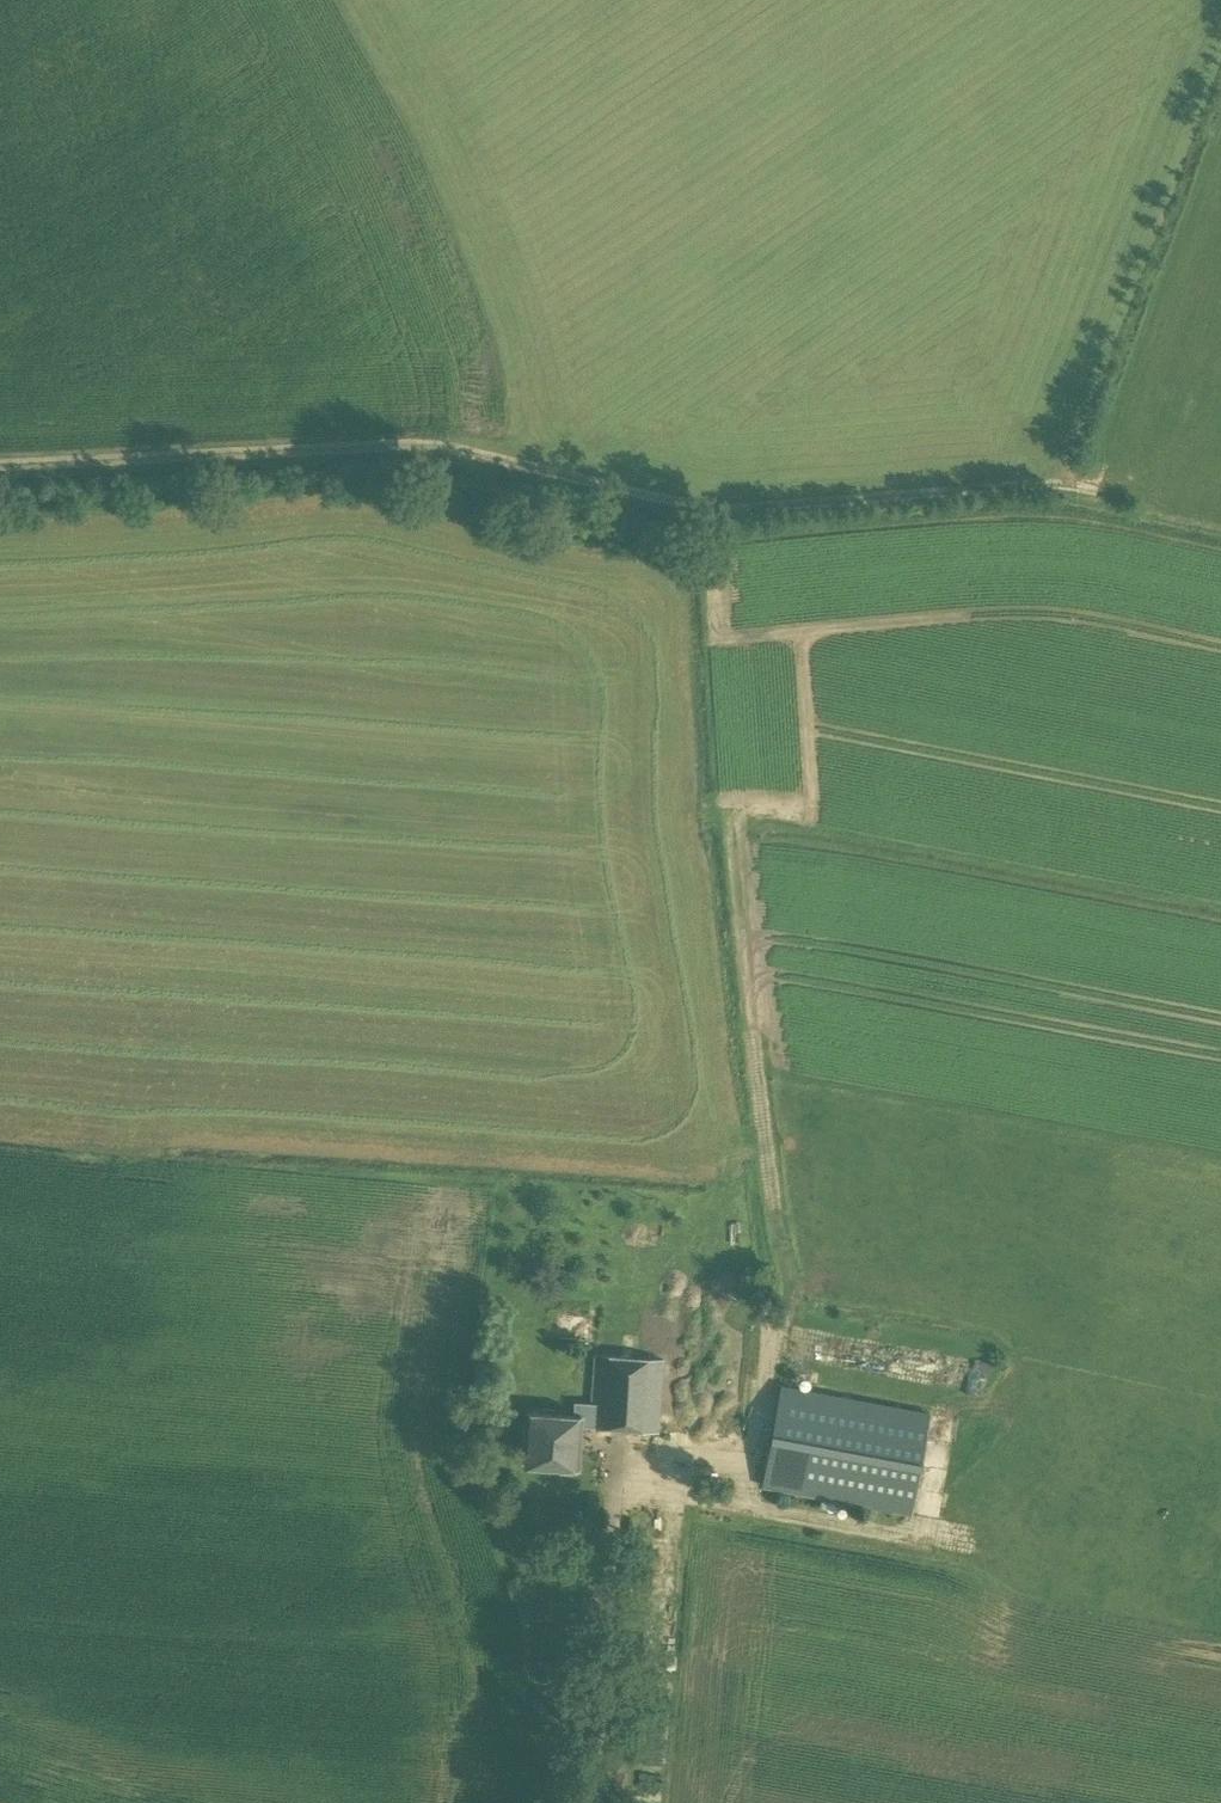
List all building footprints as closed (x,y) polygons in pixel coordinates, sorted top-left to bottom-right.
[(590,1426),(614,1428),(653,1431),(657,1378),(664,1379),(666,1353),(668,1322),(589,1316),(585,1373),(592,1374),(591,1406),(591,1410),(590,1426)] [(911,1513),(930,1414),(783,1386),(764,1485),(911,1513)] [(582,1423),(585,1423),(586,1410),(591,1410),(591,1406),(575,1405),(575,1416),(526,1413),(522,1464),(556,1466),(559,1470),(559,1472),(572,1473),(572,1471),(574,1467),(579,1468),(582,1423)]
